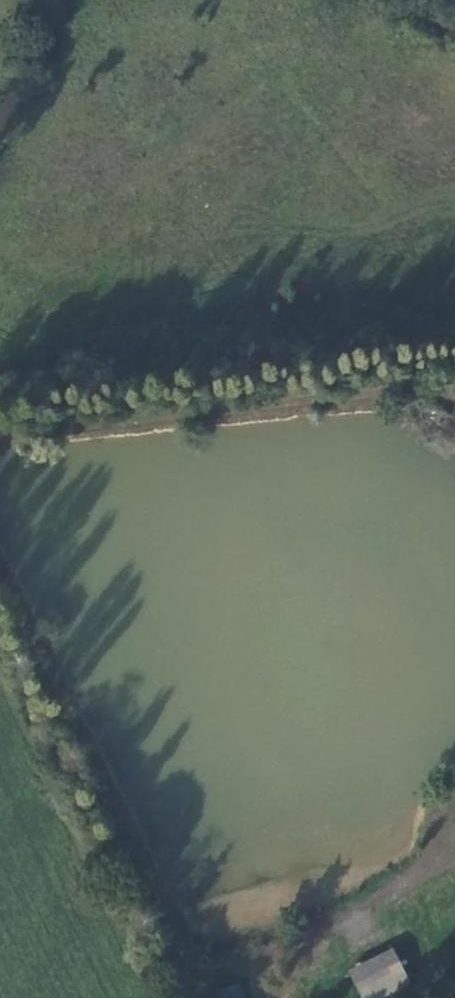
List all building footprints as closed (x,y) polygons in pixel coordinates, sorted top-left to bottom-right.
[(414,983),(395,946),(350,969),(364,997),(386,997),(414,983)] [(237,982),(219,991),(223,997),(245,997),(237,982)]
